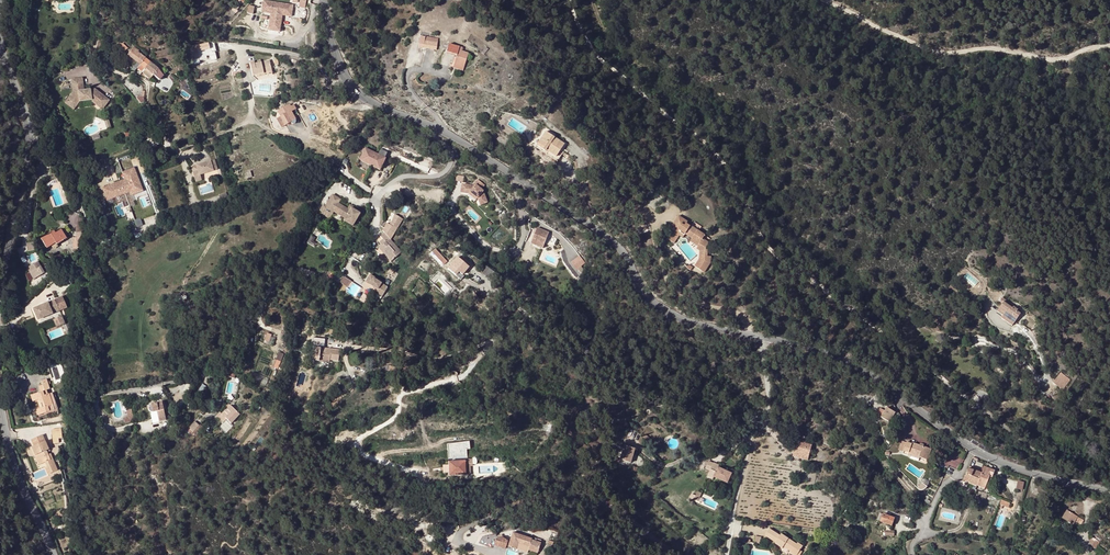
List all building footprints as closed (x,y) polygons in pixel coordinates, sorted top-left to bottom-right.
[(293,6),(263,1),(262,7),(266,7),(265,13),(270,14),(268,30),(279,32),(282,16),(287,17),(288,11),(292,12),(293,6)] [(424,41),(420,40),(419,48),(436,50),(438,39),(425,37),(424,41)] [(194,60),(199,59),(199,61),(206,59),(206,56),(209,55),(210,60),(216,58),(214,51),(211,51),(211,49),(214,49),(212,42),(196,46),(196,48),(191,49),(192,55),(193,54),(194,60)] [(446,52),(457,55),(456,57),(455,62),(464,65),(468,53),(461,51),(462,48),(449,44),(446,52)] [(138,51),(134,47),(127,55),(133,59),(138,53),(137,53),(138,51)] [(136,69),(139,65),(144,58),(138,53),(133,59),(132,61),(131,62),(130,64),(129,66),(128,68),(131,70),(134,72),(135,71),(136,69)] [(144,68),(149,62),(144,58),(139,65),(136,69),(141,72),(144,68)] [(252,76),(256,75),(271,71),(269,61),(261,63),(254,64),(254,62),(249,63),(252,76)] [(126,70),(128,68),(129,66),(122,62),(119,66),(126,70)] [(144,68),(153,75),(158,69),(149,62),(144,68)] [(454,64),(453,69),(462,72),(464,67),(464,65),(455,62),(454,64)] [(150,79),(153,75),(144,68),(141,72),(150,79)] [(83,86),(81,78),(71,79),(72,88),(83,86)] [(109,100),(94,89),(92,89),(83,90),(83,86),(72,88),(72,92),(64,103),(73,109),(78,101),(92,100),(91,102),(101,109),(109,100)] [(296,119),(288,105),(278,111),(281,116),(280,117),(285,126),(291,122),(291,123),(292,124),(293,124),(294,124),(295,124),(296,123),(296,122),(296,121),(296,120),(296,119)] [(276,119),(281,128),(285,126),(280,117),(276,119)] [(547,150),(551,154),(550,156),(558,162),(562,155),(559,153),(561,151),(565,145),(546,132),(537,146),(546,151),(547,150)] [(149,137),(146,135),(141,140),(151,150),(158,143),(151,135),(149,137)] [(537,146),(536,147),(550,156),(551,154),(547,150),(546,151),(537,146)] [(376,154),(365,149),(359,160),(370,166),(376,154)] [(385,159),(376,154),(370,166),(379,170),(385,159)] [(217,169),(214,159),(195,165),(198,175),(199,175),(217,169)] [(201,180),(199,175),(198,175),(195,165),(190,167),(195,182),(201,180)] [(135,179),(138,178),(134,169),(122,173),(125,180),(113,185),(114,187),(111,188),(110,186),(105,188),(107,194),(109,193),(111,198),(130,192),(130,193),(141,188),(139,181),(137,182),(135,179)] [(610,182),(606,178),(605,178),(599,184),(605,189),(610,182)] [(487,202),(483,191),(481,189),(484,185),(477,180),(473,186),(465,185),(464,193),(468,194),(470,192),(477,198),(480,205),(481,205),(487,203),(487,202)] [(105,188),(103,189),(107,200),(111,198),(109,193),(107,194),(105,188)] [(359,214),(360,214),(359,213),(351,208),(350,210),(339,203),(341,200),(332,194),(332,195),(325,207),(322,205),(319,211),(321,212),(324,207),(333,212),(344,219),(343,220),(343,221),(352,226),(359,214)] [(329,220),(333,212),(324,207),(321,212),(320,214),(329,220)] [(396,230),(403,219),(395,215),(389,225),(390,226),(388,229),(389,229),(393,232),(394,232),(396,229),(396,230)] [(679,234),(686,224),(687,221),(678,216),(672,226),(677,229),(674,233),(670,231),(666,238),(674,243),(679,234)] [(80,237),(84,227),(81,218),(77,218),(75,230),(76,230),(76,237),(80,237)] [(141,219),(135,221),(137,228),(143,226),(141,219)] [(694,223),(691,227),(698,231),(701,227),(694,223)] [(684,237),(685,236),(685,234),(692,238),(691,240),(690,241),(698,246),(703,238),(705,236),(698,231),(691,227),(686,224),(679,234),(684,237)] [(53,231),(40,239),(41,239),(46,249),(51,246),(53,249),(57,246),(56,245),(68,237),(63,228),(55,233),(53,231)] [(548,233),(537,228),(536,231),(532,240),(531,243),(531,244),(543,248),(544,243),(553,246),(556,240),(548,233)] [(384,232),(381,236),(383,239),(385,242),(382,245),(381,244),(378,247),(382,251),(383,250),(388,256),(387,257),(390,261),(401,252),(388,236),(384,233),(384,232)] [(315,237),(311,235),(307,242),(314,246),(316,243),(313,241),(315,237)] [(81,248),(80,237),(76,237),(72,238),(73,249),(81,248)] [(708,242),(703,238),(698,246),(696,249),(699,251),(699,259),(694,266),(704,273),(711,263),(711,256),(707,256),(708,242)] [(447,262),(436,249),(433,252),(444,264),(447,262)] [(586,262),(580,255),(572,262),(578,269),(578,268),(581,265),(586,262)] [(468,268),(457,258),(447,269),(461,280),(464,277),(462,275),(468,268)] [(33,279),(44,273),(47,271),(44,266),(41,268),(37,261),(28,267),(30,270),(31,271),(29,272),(33,279)] [(81,277),(81,276),(82,267),(82,266),(70,272),(75,280),(81,277)] [(486,266),(481,273),(491,281),(496,274),(486,266)] [(382,297),(388,288),(381,284),(382,282),(370,275),(365,282),(377,289),(375,293),(382,297)] [(1008,279),(1005,275),(999,281),(1002,284),(1005,280),(1006,281),(1008,279)] [(346,287),(350,281),(342,276),(339,282),(346,287)] [(53,314),(51,311),(58,308),(59,311),(67,308),(62,296),(33,308),(33,309),(37,319),(37,320),(38,320),(52,314),(53,314)] [(999,305),(1001,306),(997,312),(1003,316),(1006,318),(1005,320),(1012,326),(1020,314),(1016,312),(1017,310),(1013,307),(1012,309),(1001,301),(999,305)] [(65,323),(62,316),(53,320),(56,327),(65,323)] [(338,361),(339,350),(325,349),(325,344),(316,343),(316,348),(314,348),(313,356),(319,356),(319,359),(329,360),(338,361)] [(274,366),(277,368),(284,354),(281,352),(274,366)] [(400,369),(390,366),(388,373),(398,376),(400,369)] [(1053,382),(1063,389),(1070,380),(1060,373),(1053,382)] [(40,400),(43,408),(41,409),(37,410),(39,415),(54,410),(49,394),(48,395),(46,391),(50,390),(47,380),(42,382),(43,385),(40,387),(41,392),(34,395),(36,401),(38,400),(40,400)] [(52,393),(49,394),(54,410),(55,412),(56,416),(59,415),(59,413),(52,393)] [(166,421),(162,403),(150,405),(150,406),(149,407),(149,408),(149,409),(149,410),(149,411),(150,412),(151,412),(152,413),(157,412),(159,422),(166,421)] [(224,412),(221,415),(222,416),(219,420),(222,424),(226,419),(231,424),(239,414),(230,406),(225,413),(224,412)] [(895,413),(886,408),(885,411),(881,418),(889,422),(895,413)] [(130,422),(133,417),(131,409),(127,410),(128,416),(127,418),(124,419),(125,424),(130,422)] [(881,418),(885,411),(880,409),(876,415),(881,418)] [(193,432),(199,425),(195,421),(189,428),(193,432)] [(62,439),(61,429),(51,430),(53,444),(59,444),(58,439),(62,439)] [(32,447),(35,456),(37,455),(41,465),(45,463),(47,467),(45,468),(49,475),(58,471),(52,459),(50,460),(48,455),(47,451),(49,450),(42,435),(31,440),(34,447),(32,447)] [(650,438),(644,435),(641,439),(647,443),(650,438)] [(795,457),(810,460),(813,443),(799,440),(795,457)] [(465,443),(447,445),(447,446),(447,451),(466,449),(465,443)] [(911,444),(906,443),(903,452),(903,454),(908,456),(908,454),(920,458),(928,461),(930,455),(929,455),(931,450),(912,443),(911,444)] [(630,463),(635,449),(625,446),(620,460),(630,463)] [(443,466),(443,468),(443,471),(443,473),(449,473),(449,476),(465,475),(464,464),(469,464),(472,464),(471,460),(464,460),(464,461),(448,462),(448,465),(443,466)] [(718,468),(719,466),(713,463),(711,470),(708,477),(713,479),(714,477),(727,483),(731,474),(718,468)] [(969,466),(966,475),(971,477),(969,483),(976,486),(981,473),(973,470),(974,469),(974,468),(969,466)] [(981,473),(976,486),(984,489),(988,480),(991,481),(994,471),(984,467),(982,472),(981,473)] [(1018,481),(1016,489),(1022,491),(1024,482),(1018,481)] [(697,492),(695,496),(693,500),(697,502),(701,494),(697,492)] [(1078,517),(1067,511),(1062,518),(1073,524),(1078,517)] [(883,515),(879,513),(877,520),(880,521),(880,522),(892,527),(895,519),(883,514),(883,515)] [(765,536),(773,541),(777,534),(769,529),(765,536)] [(532,538),(531,539),(520,536),(519,538),(512,535),(508,547),(527,553),(528,550),(537,553),(541,541),(532,538)] [(783,547),(785,545),(793,551),(791,553),(794,554),(797,554),(803,547),(797,544),(797,545),(781,535),(780,536),(776,543),(775,544),(782,549),(783,547)] [(1088,545),(1096,549),(1100,541),(1096,539),(1092,538),(1088,545)]
